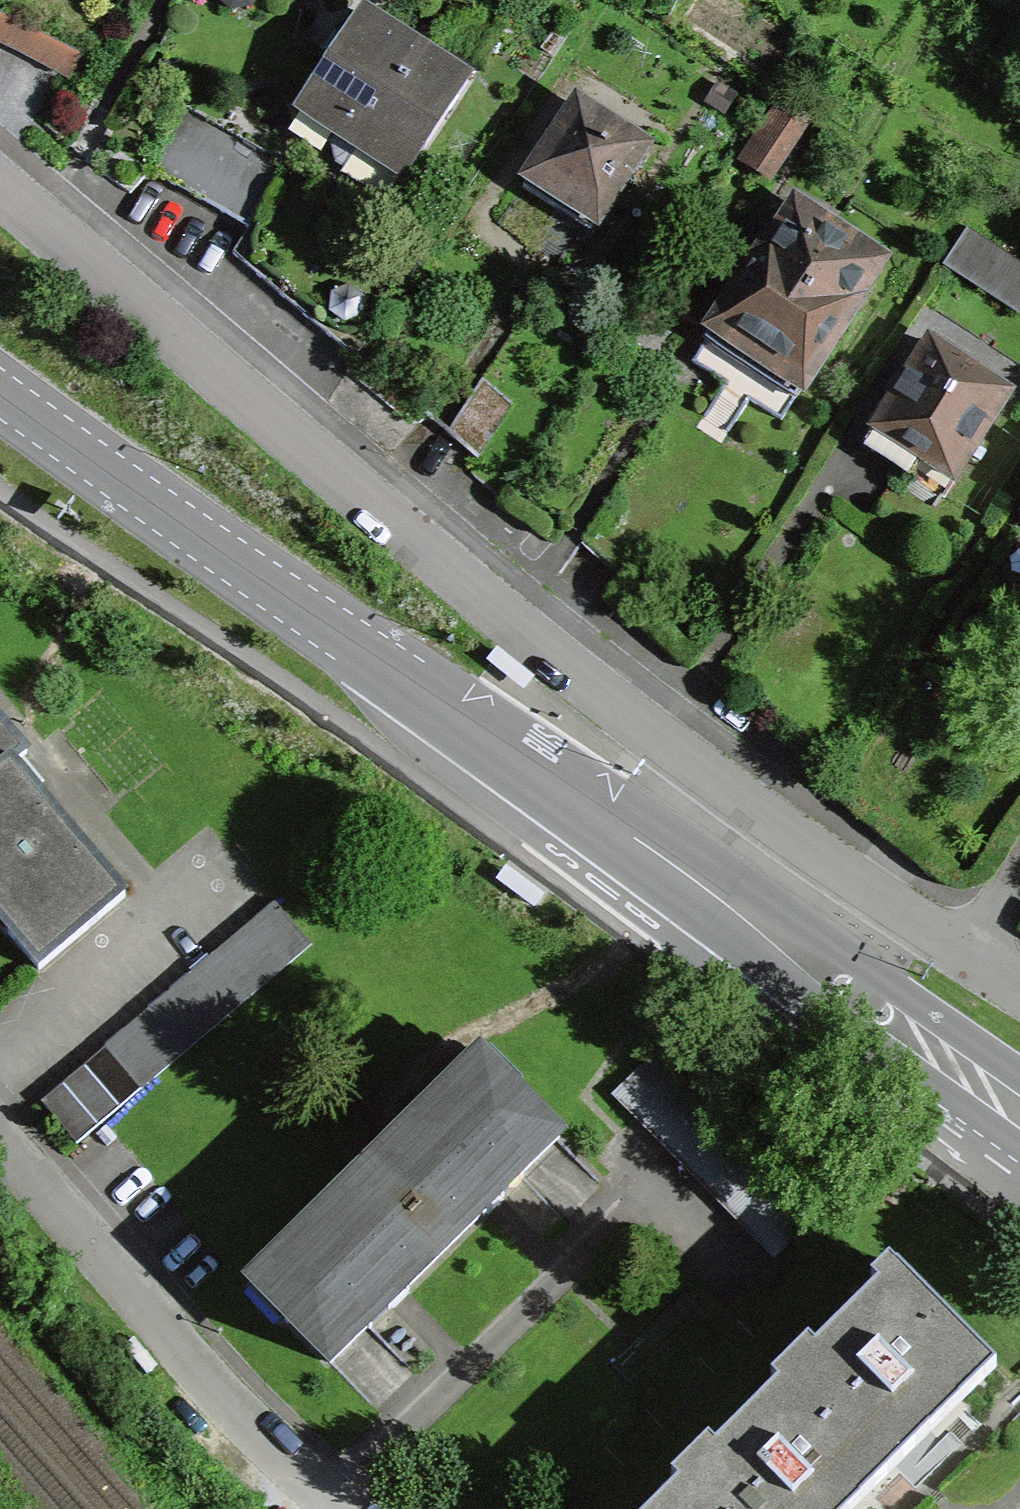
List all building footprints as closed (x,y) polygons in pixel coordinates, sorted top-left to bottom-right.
[(67,0),(0,0),(0,38),(43,60),(51,43),(80,57),(101,17),(67,0)] [(361,14),(302,107),(340,131),(336,138),(337,162),(388,196),(403,172),(407,175),(467,82),(361,14)] [(578,104),(524,187),(558,209),(568,193),(603,216),(647,149),(578,104)] [(779,104),(743,158),(770,176),(806,122),(779,104)] [(266,196),(283,165),(182,106),(146,168),(249,225),(266,196)] [(732,301),(693,362),(783,420),(884,263),(795,205),(760,259),(747,250),(720,293),(732,301)] [(945,263),(1017,311),(1019,308),(1019,261),(969,227),(945,263)] [(359,359),(393,304),(347,265),(305,315),(359,359)] [(894,400),(865,445),(945,497),(1011,396),(930,343),(909,376),(903,372),(887,396),(894,400)] [(484,379),(448,432),(476,459),(513,404),(484,379)] [(0,723),(0,776),(12,766),(27,753),(0,723)] [(12,766),(0,776),(0,924),(40,970),(125,897),(12,766)] [(106,1047),(143,1090),(313,947),(277,903),(106,1047)] [(106,1047),(83,1065),(120,1109),(143,1090),(106,1047)] [(337,1200),(250,1286),(253,1289),(256,1287),(286,1319),(291,1323),(331,1364),(372,1324),(374,1326),(410,1291),(408,1288),(482,1215),(485,1217),(524,1178),(522,1176),(560,1139),(520,1098),(515,1093),(484,1062),(487,1059),(484,1056),(394,1144),(392,1143),(335,1198),(337,1200)] [(658,1056),(616,1097),(773,1255),(815,1214),(658,1056)] [(83,1065),(61,1084),(97,1128),(120,1109),(83,1065)] [(61,1084),(38,1102),(75,1147),(97,1128),(61,1084)] [(898,1268),(797,1367),(896,1467),(996,1367),(898,1268)] [(697,1465),(741,1508),(853,1508),(896,1467),(797,1367),(697,1465)] [(697,1465),(653,1508),(741,1508),(697,1465)]
